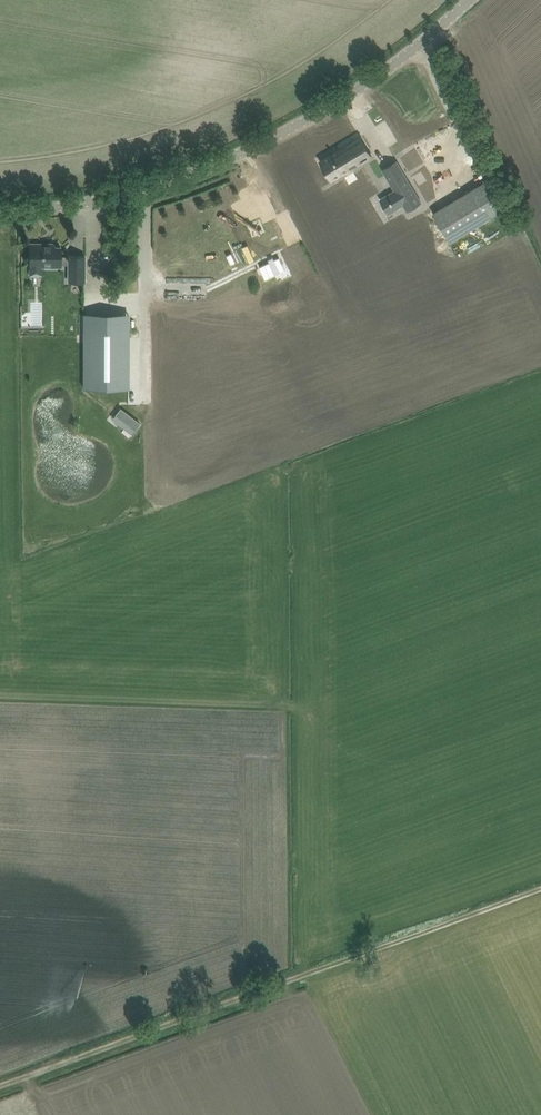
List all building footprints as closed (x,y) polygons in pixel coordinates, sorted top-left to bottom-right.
[(433,80),(423,85),(432,105),(442,100),(433,80)] [(332,183),(373,158),(362,139),(320,165),(332,183)] [(397,167),(384,176),(396,196),(388,201),(397,215),(405,210),(408,216),(422,207),(397,167)] [(433,212),(451,242),(507,208),(489,179),(433,212)] [(264,197),(259,185),(245,191),(249,199),(239,204),(245,217),(255,212),(257,216),(270,210),(270,208),(276,205),(271,194),(264,197)] [(85,282),(85,267),(85,256),(69,256),(61,256),(61,247),(48,247),(48,245),(46,244),(30,244),(30,255),(30,268),(61,268),(61,265),(68,265),(68,282),(85,282)] [(129,316),(85,316),(85,382),(129,382),(129,316)] [(116,414),(136,429),(141,423),(121,408),(116,414)]
